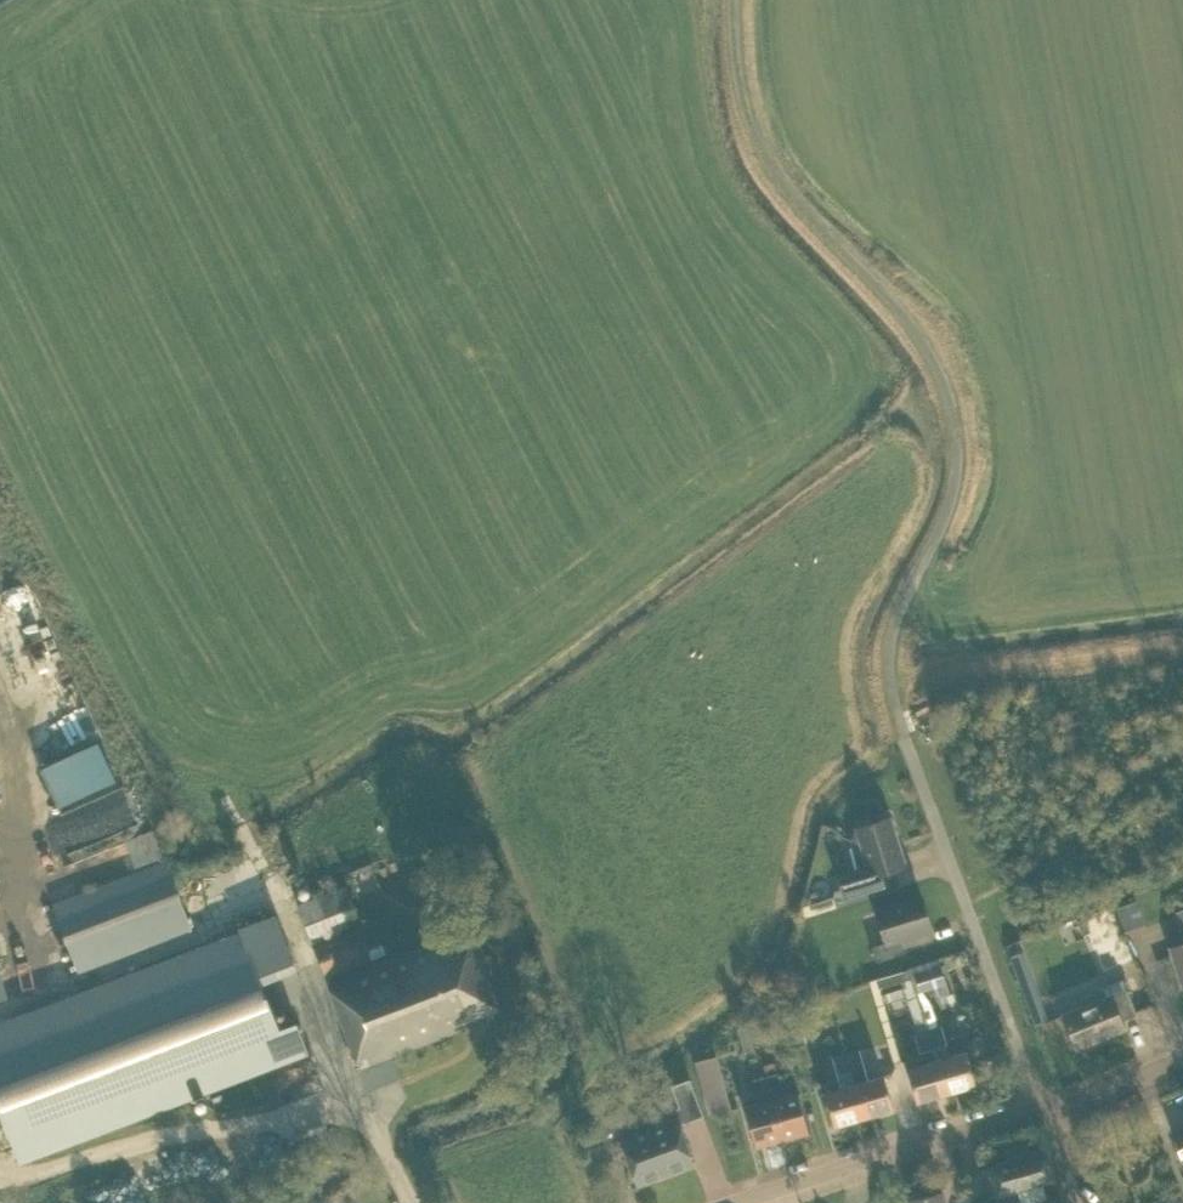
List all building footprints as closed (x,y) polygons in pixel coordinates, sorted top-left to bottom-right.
[(60,803),(116,778),(99,738),(42,763),(60,803)] [(906,865),(891,818),(867,825),(861,822),(851,840),(863,846),(870,871),(840,880),(843,889),(847,903),(884,892),(879,874),(906,865)] [(55,903),(80,970),(192,928),(167,862),(55,903)] [(371,959),(372,958),(360,926),(356,916),(345,885),(317,896),(317,897),(299,904),(326,976),(371,959)] [(837,907),(847,903),(843,889),(836,891),(834,898),(837,907)] [(905,953),(900,939),(932,929),(922,898),(878,912),(887,942),(872,947),(877,961),(905,953)] [(1118,908),(1126,931),(1144,925),(1136,902),(1118,908)] [(1174,910),(1182,935),(1182,907),(1174,910)] [(360,1068),(465,1028),(463,1022),(498,1009),(470,934),(424,951),(423,946),(328,982),(360,1068)] [(307,1049),(298,1023),(280,1029),(244,935),(0,1027),(0,1106),(20,1158),(307,1049)] [(1119,936),(1105,942),(1116,969),(1130,963),(1119,936)] [(1182,985),(1182,943),(1170,948),(1182,985)] [(1011,954),(1037,1022),(1063,1013),(1060,1005),(1047,1010),(1025,949),(1011,954)] [(9,999),(0,965),(0,1001),(9,999)] [(920,992),(946,984),(941,965),(914,973),(920,992)] [(1064,1014),(1078,1048),(1125,1029),(1122,1021),(1137,1015),(1123,980),(1102,989),(1105,997),(1064,1014)] [(770,1021),(788,1017),(783,999),(765,1004),(770,1021)] [(745,1051),(755,1048),(748,1025),(738,1028),(745,1051)] [(942,1026),(929,1030),(937,1060),(947,1093),(977,1084),(967,1051),(951,1056),(942,1026)] [(929,1030),(915,1034),(920,1052),(934,1048),(929,1030)] [(848,1053),(853,1072),(866,1068),(860,1050),(848,1053)] [(718,1053),(695,1060),(712,1113),(735,1106),(718,1053)] [(866,1116),(856,1083),(853,1072),(848,1053),(833,1058),(842,1088),(826,1092),(836,1125),(866,1116)] [(918,1101),(947,1093),(937,1060),(908,1068),(918,1101)] [(779,1073),(767,1076),(785,1139),(809,1133),(798,1091),(785,1095),(779,1073)] [(866,1116),(894,1108),(885,1075),(856,1083),(866,1116)] [(760,1101),(746,1105),(757,1146),(785,1139),(767,1076),(754,1080),(760,1101)] [(666,1122),(650,1128),(667,1174),(694,1164),(678,1120),(702,1112),(689,1078),(672,1085),(681,1106),(663,1113),(666,1122)] [(215,1104),(225,1100),(219,1087),(210,1091),(215,1104)] [(598,1138),(612,1132),(606,1116),(591,1121),(598,1138)] [(639,1184),(667,1174),(650,1128),(622,1138),(639,1184)] [(1010,1157),(1011,1160),(991,1166),(1000,1196),(1056,1180),(1049,1152),(1030,1158),(1029,1155),(1028,1155),(1028,1152),(1022,1146),(1012,1149),(1010,1157)] [(910,1202),(946,1202),(943,1191),(910,1200),(910,1202)]
